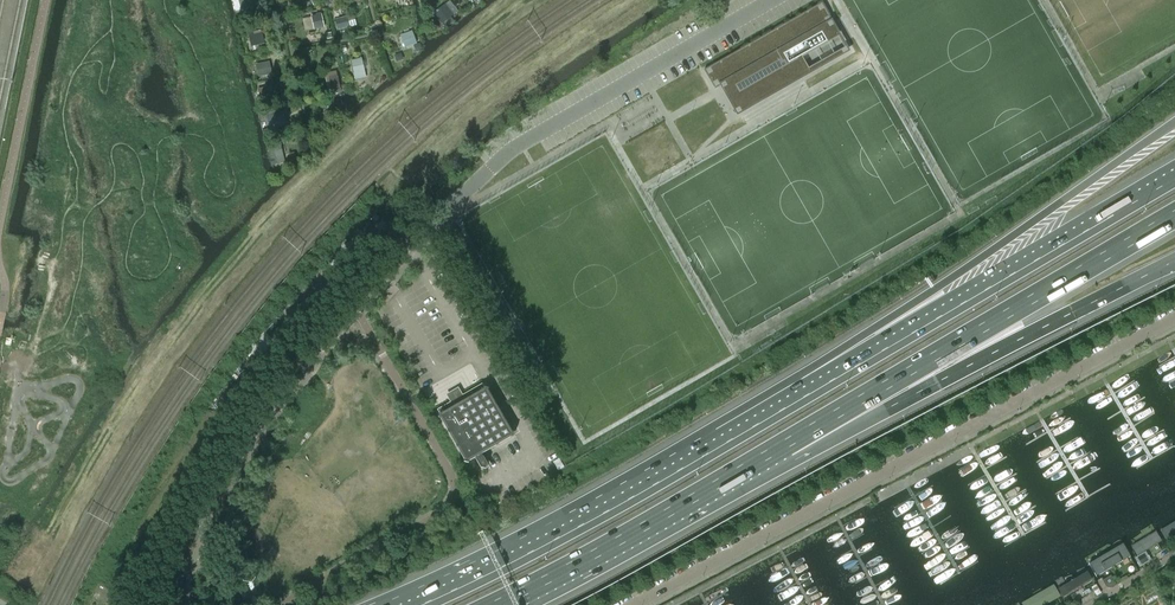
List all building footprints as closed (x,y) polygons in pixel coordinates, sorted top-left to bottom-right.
[(718,62),(704,70),(714,88),(719,86),(724,83),(728,89),(726,90),(734,105),(754,94),(756,99),(797,76),(790,63),(830,40),(824,31),(833,26),(831,22),(832,21),(830,18),(829,15),(822,2),(718,62)] [(444,11),(434,19),(439,26),(442,23),(447,20),(450,18),(444,11)] [(325,28),(323,15),(312,17),(314,30),(325,28)] [(349,27),(347,17),(335,20),(337,29),(349,27)] [(264,44),(262,33),(253,35),(253,32),(248,33),(251,47),(264,44)] [(416,43),(413,32),(401,36),(405,47),(416,43)] [(366,78),(362,59),(351,61),(356,81),(366,78)] [(269,62),(256,64),(258,76),(271,73),(269,62)] [(339,90),(334,71),(328,72),(332,91),(339,90)] [(272,98),(269,87),(258,89),(260,101),(272,98)] [(343,106),(341,98),(329,101),(331,109),(343,106)] [(585,112),(592,124),(601,119),(594,107),(585,112)] [(281,112),(266,115),(269,128),(284,125),(281,112)] [(566,124),(546,133),(552,146),(572,137),(566,124)] [(285,159),(280,143),(272,145),(276,161),(285,159)] [(265,353),(257,346),(251,353),(259,360),(265,353)] [(439,413),(438,418),(440,418),(464,460),(464,462),(468,463),(469,461),(475,458),(480,468),(486,469),(487,464),(483,457),(487,454),(486,451),(511,437),(513,437),(514,433),(512,432),(488,390),(488,389),(484,387),(483,389),(462,401),(457,392),(450,396),(456,405),(441,414),(439,413)] [(285,446),(293,435),(285,430),(278,442),(285,446)] [(1174,534),(1174,520),(1158,530),(1164,540),(1174,534)] [(1132,558),(1160,542),(1155,533),(1127,549),(1132,558)] [(1095,579),(1130,559),(1122,544),(1086,565),(1095,579)] [(1139,567),(1151,560),(1146,551),(1134,558),(1139,567)] [(1062,598),(1091,580),(1085,569),(1055,587),(1062,598)] [(250,596),(245,584),(238,587),(243,599),(250,596)] [(1101,593),(1098,588),(1095,584),(1091,587),(1096,596),(1101,593)] [(1059,597),(1053,585),(1020,604),(1021,604),(1046,604),(1059,597)] [(101,603),(96,600),(100,594),(95,591),(87,604),(104,604),(101,603)]
